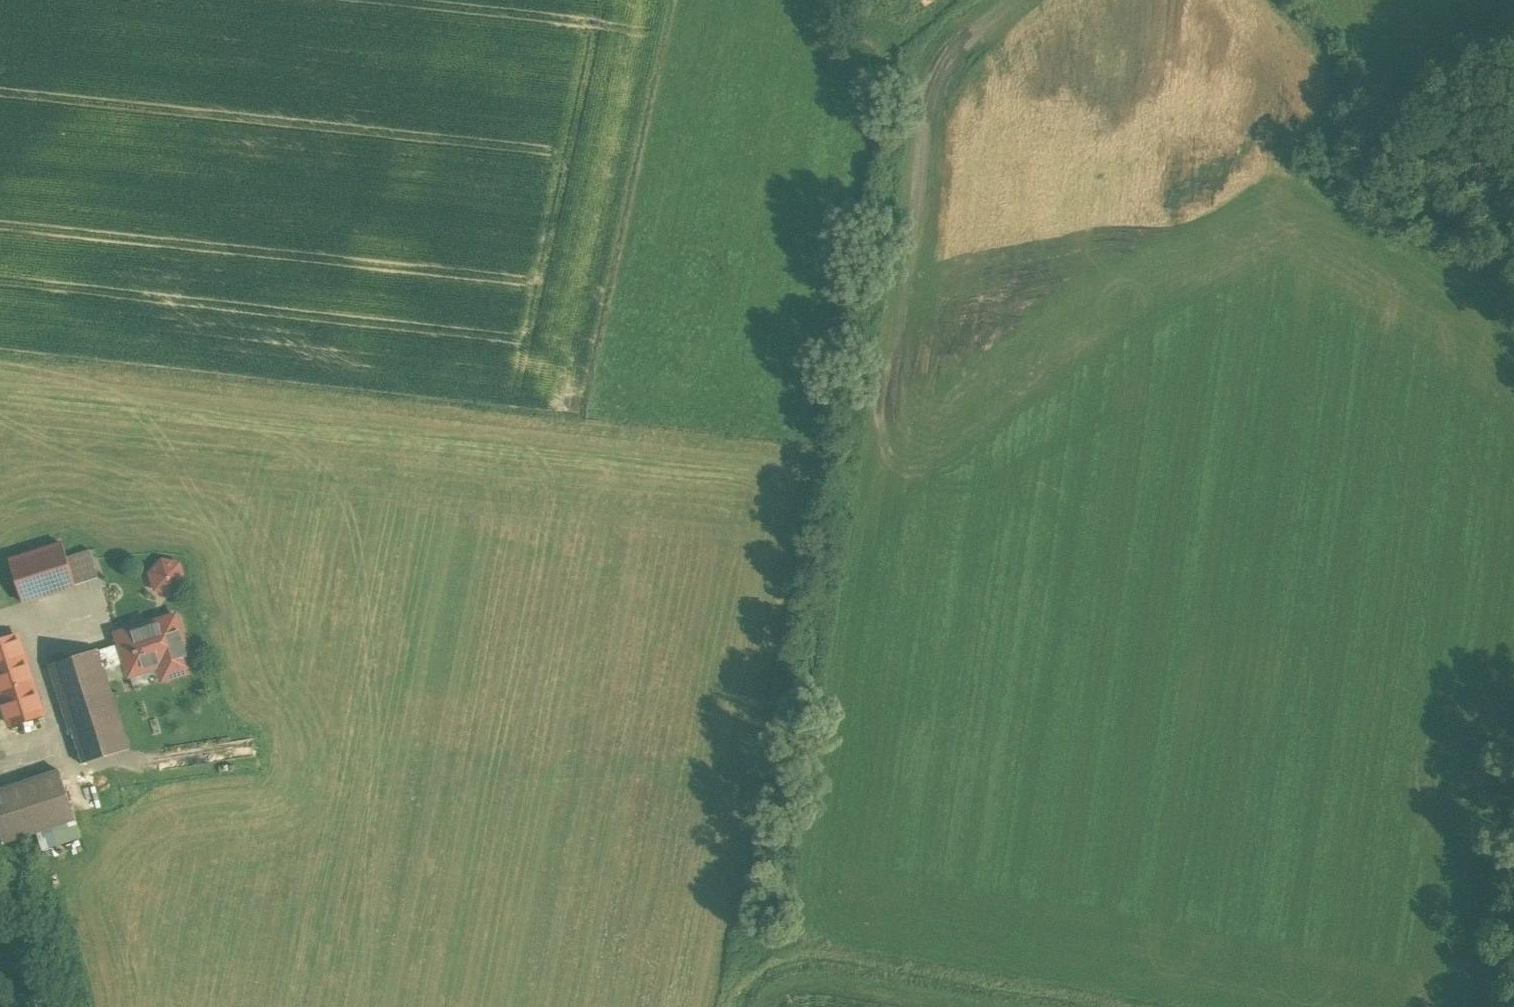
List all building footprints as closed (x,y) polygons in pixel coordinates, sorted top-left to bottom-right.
[(55,544),(3,560),(17,604),(91,580),(81,551),(59,558),(55,544)] [(173,560),(154,556),(143,569),(147,587),(165,594),(178,580),(173,560)] [(175,623),(114,644),(117,654),(123,673),(129,687),(168,674),(172,685),(194,678),(175,623)] [(12,639),(0,643),(0,713),(4,726),(38,715),(12,639)] [(80,773),(129,758),(104,680),(123,673),(117,654),(49,676),(80,773)] [(58,754),(0,774),(0,812),(4,825),(38,814),(45,835),(82,822),(58,754)]
